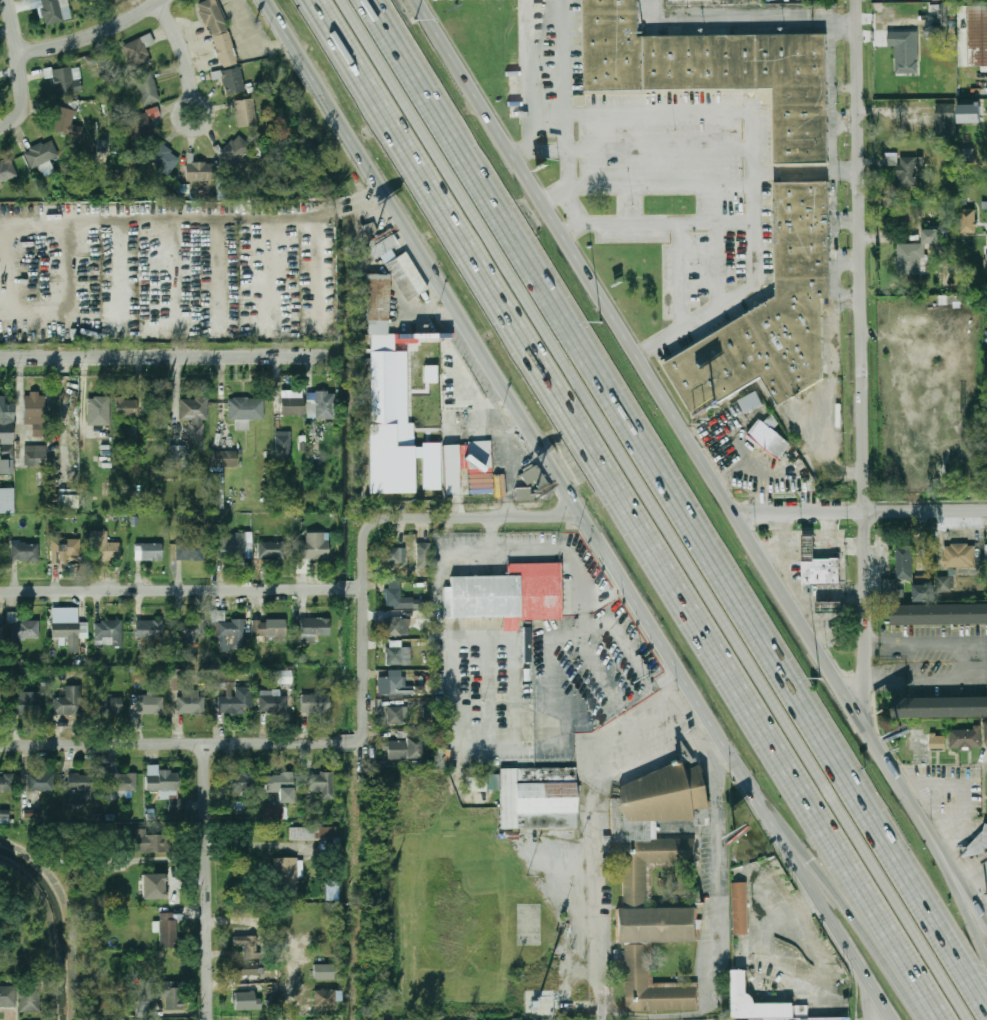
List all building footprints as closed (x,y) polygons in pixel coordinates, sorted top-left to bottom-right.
[(30,10),(41,8),(44,25),(71,20),(68,0),(29,0),(30,10)] [(214,0),(206,0),(196,4),(224,68),(240,61),(214,0)] [(587,89),(586,0),(638,0),(638,36),(828,34),(829,162),(777,162),(776,87),(587,89)] [(958,65),(986,65),(986,5),(958,5),(958,65)] [(888,29),(888,46),(896,46),(896,73),(917,73),(917,36),(946,36),(946,29),(888,29)] [(150,65),(143,39),(124,44),(131,70),(150,65)] [(82,92),(79,66),(52,69),(55,95),(82,92)] [(225,95),(245,91),(241,67),(221,71),(225,95)] [(160,101),(152,71),(134,75),(142,105),(160,101)] [(236,126),(256,125),(254,99),(234,100),(236,126)] [(954,103),(935,103),(936,136),(955,135),(954,103)] [(958,104),(959,123),(981,122),(980,103),(958,104)] [(75,109),(54,107),(51,132),(81,136),(83,127),(73,125),(75,109)] [(150,119),(160,116),(158,108),(129,117),(135,135),(153,129),(150,119)] [(252,147),(238,134),(218,156),(232,169),(252,147)] [(23,151),(30,170),(40,166),(44,177),(54,172),(50,160),(59,157),(52,140),(23,151)] [(104,162),(108,142),(99,140),(96,161),(104,162)] [(169,176),(181,157),(158,143),(147,162),(169,176)] [(961,150),(961,161),(970,161),(970,149),(961,150)] [(898,185),(917,185),(917,156),(897,156),(888,156),(888,164),(898,164),(898,185)] [(2,188),(0,182),(17,177),(11,159),(0,162),(0,188),(2,188)] [(186,163),(186,181),(215,181),(215,162),(186,163)] [(217,200),(228,199),(227,180),(216,180),(217,200)] [(777,182),(831,181),(832,308),(822,308),(823,381),(780,406),(763,378),(696,417),(665,364),(778,298),(777,182)] [(975,208),(960,209),(961,233),(976,232),(975,208)] [(898,242),(897,274),(922,274),(922,258),(928,258),(928,244),(938,244),(938,228),(922,228),(922,242),(898,242)] [(374,258),(398,247),(391,231),(366,242),(374,258)] [(432,289),(410,252),(390,264),(411,301),(432,289)] [(372,493),(372,421),(374,421),(375,335),(371,335),(371,274),(392,274),(392,334),(398,334),(398,351),(411,351),(411,424),(417,424),(417,447),(425,447),(425,443),(445,443),(445,490),(426,489),(426,458),(416,458),(416,493),(372,493)] [(427,334),(427,342),(444,342),(444,334),(427,334)] [(437,365),(424,365),(423,383),(437,383),(437,365)] [(303,415),(303,391),(281,390),(281,415),(303,415)] [(746,413),(739,400),(756,391),(763,404),(746,413)] [(308,419),(334,419),(334,392),(308,392),(308,419)] [(45,437),(45,394),(24,394),(23,424),(33,425),(32,436),(45,437)] [(14,405),(5,405),(5,396),(0,396),(0,474),(14,474),(14,405)] [(87,425),(110,426),(111,397),(88,397),(87,425)] [(264,419),(264,398),(228,398),(228,420),(235,420),(236,431),(249,430),(249,419),(264,419)] [(116,417),(137,417),(138,399),(116,399),(116,417)] [(208,399),(180,399),(180,420),(189,420),(188,439),(204,439),(204,419),(208,420),(208,399)] [(774,430),(791,443),(779,459),(762,445),(760,448),(746,437),(760,419),(764,422),(772,414),(779,424),(774,430)] [(291,431),(276,431),(275,458),(291,458),(291,431)] [(46,445),(24,446),(25,467),(46,466),(46,445)] [(186,457),(185,445),(171,446),(172,458),(181,457),(182,468),(193,468),(192,457),(186,457)] [(237,466),(236,450),(209,451),(210,467),(237,466)] [(516,500),(546,499),(545,469),(523,470),(523,488),(515,488),(516,500)] [(223,473),(210,473),(210,509),(224,509),(223,473)] [(14,513),(14,488),(0,488),(0,513),(14,513)] [(60,496),(60,509),(78,508),(78,495),(60,496)] [(120,542),(107,542),(107,531),(91,531),(91,560),(120,560),(120,542)] [(204,561),(205,531),(191,531),(191,542),(176,542),(175,560),(204,561)] [(327,559),(327,533),(302,533),(302,559),(327,559)] [(217,534),(217,560),(252,560),(252,534),(217,534)] [(815,559),(804,560),(803,534),(815,534),(815,559)] [(51,563),(66,563),(66,555),(79,556),(79,539),(51,539),(51,563)] [(11,543),(12,562),(39,561),(38,542),(11,543)] [(286,543),(258,542),(258,559),(285,560),(286,543)] [(162,561),(162,543),(135,544),(135,561),(162,561)] [(417,567),(430,567),(430,543),(417,543),(417,567)] [(945,544),(945,567),(974,567),(974,544),(945,544)] [(913,546),(897,546),(896,580),(885,580),(885,600),(902,600),(902,588),(897,588),(897,578),(912,578),(913,546)] [(386,562),(406,562),(406,547),(386,547),(386,562)] [(803,584),(803,560),(804,560),(815,559),(831,559),(831,558),(840,558),(840,584),(803,584)] [(507,619),(452,619),(452,577),(507,577),(507,564),(559,563),(560,621),(507,621),(507,619)] [(942,581),(939,581),(939,590),(950,590),(949,577),(942,578),(942,581)] [(386,609),(431,609),(431,599),(401,599),(401,581),(386,581),(386,609)] [(914,584),(914,601),(935,601),(935,584),(914,584)] [(893,625),(986,624),(986,604),(893,605),(893,625)] [(52,637),(68,637),(68,653),(79,653),(79,638),(87,639),(87,622),(78,622),(78,608),(52,608),(52,637)] [(245,651),(245,620),(225,620),(225,610),(212,610),(212,621),(217,621),(217,638),(219,638),(219,651),(245,651)] [(329,636),(330,618),(301,618),(300,642),(314,642),(315,635),(329,636)] [(386,636),(409,636),(409,618),(385,618),(386,636)] [(203,619),(171,621),(172,643),(204,641),(203,619)] [(94,621),(95,646),(122,645),(122,620),(94,621)] [(135,621),(136,638),(163,637),(162,620),(135,621)] [(285,636),(285,620),(252,621),(252,637),(285,636)] [(411,665),(411,647),(401,647),(401,641),(388,641),(387,665),(411,665)] [(172,690),(183,690),(183,670),(171,670),(172,690)] [(278,683),(291,684),(292,671),(278,670),(278,683)] [(378,678),(378,695),(412,695),(413,686),(404,686),(404,670),(388,670),(388,678),(378,678)] [(54,714),(83,715),(83,686),(65,686),(65,698),(54,698),(54,714)] [(219,716),(246,715),(246,708),(252,708),(252,687),(235,687),(235,696),(218,696),(219,716)] [(203,714),(202,690),(178,691),(179,714),(203,714)] [(287,713),(287,696),(280,696),(280,690),(260,690),(259,713),(287,713)] [(40,692),(15,692),(15,717),(40,717),(40,692)] [(302,713),(330,712),(329,693),(301,695),(302,713)] [(94,715),(121,715),(122,696),(94,696),(94,715)] [(136,714),(163,715),(163,696),(136,696),(136,714)] [(893,697),(893,717),(986,716),(986,696),(893,697)] [(405,724),(405,707),(387,707),(387,724),(405,724)] [(951,729),(951,749),(981,749),(981,729),(951,729)] [(388,758),(421,759),(421,738),(405,737),(405,741),(388,740),(388,758)] [(946,750),(946,738),(931,737),(930,749),(946,750)] [(622,793),(624,784),(685,759),(689,768),(702,764),(713,784),(712,807),(696,807),(695,818),(658,817),(658,838),(695,839),(695,860),(648,859),(647,908),(696,909),(696,941),(649,940),(648,987),(697,988),(697,1010),(626,1008),(628,942),(617,942),(618,909),(624,909),(625,842),(613,842),(614,797),(622,798),(622,793)] [(146,791),(160,791),(160,799),(178,799),(178,771),(159,771),(159,765),(146,765),(146,791)] [(501,829),(577,828),(576,768),(500,769),(501,829)] [(55,771),(29,770),(28,791),(54,792),(55,771)] [(253,789),(254,772),(227,772),(226,797),(242,797),(242,788),(253,789)] [(95,773),(68,773),(68,791),(84,791),(84,802),(95,802),(95,773)] [(118,791),(137,791),(137,774),(109,773),(109,798),(117,799),(118,791)] [(322,793),(321,799),(333,800),(334,773),(306,773),(306,792),(322,793)] [(0,774),(0,793),(11,793),(12,774),(0,774)] [(266,774),(265,792),(279,792),(279,803),(293,803),(294,774),(266,774)] [(499,791),(499,777),(474,776),(474,783),(468,783),(468,791),(499,791)] [(243,801),(225,801),(225,812),(243,812),(243,801)] [(283,806),(263,806),(263,820),(282,820),(283,806)] [(979,821),(971,854),(983,858),(986,846),(986,847),(986,823),(979,821)] [(290,839),(338,840),(338,828),(291,828),(290,839)] [(145,835),(145,829),(136,829),(136,852),(166,853),(166,835),(145,835)] [(303,859),(276,858),(275,891),(295,891),(295,878),(303,878),(303,859)] [(165,874),(142,874),(142,900),(166,899),(165,874)] [(732,882),(748,881),(750,932),(735,933),(732,882)] [(176,913),(160,912),(159,921),(153,921),(153,932),(160,933),(160,947),(175,947),(176,913)] [(257,936),(234,936),(234,946),(244,946),(244,959),(258,959),(257,936)] [(258,965),(229,964),(229,975),(258,976),(258,965)] [(313,979),(333,979),(334,965),(314,964),(313,979)] [(732,970),(748,971),(748,990),(757,1002),(795,1000),(807,1006),(808,1016),(734,1016),(732,970)] [(19,1012),(39,1012),(40,983),(21,982),(19,1012)] [(146,982),(147,998),(165,998),(165,1010),(182,1009),(182,982),(146,982)] [(17,1007),(16,986),(0,986),(0,1007),(17,1007)] [(335,1006),(335,1000),(342,1000),(342,991),(314,990),(314,1005),(335,1006)] [(260,998),(255,999),(254,992),(234,992),(235,1010),(261,1009),(260,998)] [(135,1014),(150,1014),(150,1003),(136,1002),(135,1014)]
